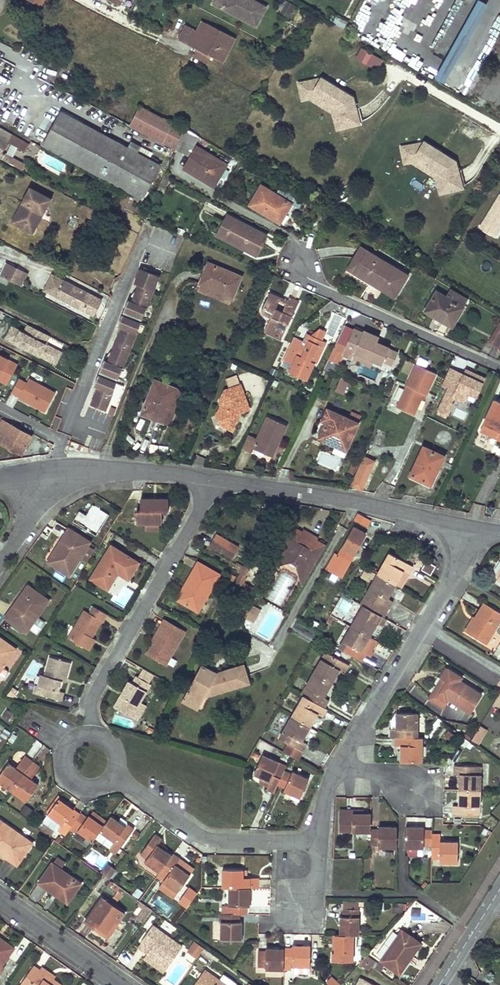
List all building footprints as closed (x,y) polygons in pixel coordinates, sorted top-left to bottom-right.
[(254,0),(252,0),(251,3),(246,0),(216,0),(213,4),(256,26),(266,6),(254,0)] [(414,46),(434,5),(424,0),(415,0),(406,18),(418,23),(412,36),(408,34),(404,41),(414,46)] [(447,83),(487,3),(482,0),(476,0),(467,17),(459,13),(444,43),(451,46),(435,77),(447,83)] [(337,17),(334,21),(348,29),(350,24),(337,17)] [(233,37),(207,24),(205,28),(207,29),(205,33),(206,34),(204,38),(200,35),(193,48),(198,50),(211,57),(220,61),(226,49),(228,49),(233,41),(231,40),(233,37)] [(185,25),(178,40),(185,43),(193,29),(185,25)] [(193,29),(185,43),(193,48),(200,35),(201,33),(193,29)] [(226,49),(220,61),(223,63),(235,39),(233,37),(231,40),(233,41),(228,49),(226,49)] [(378,70),(384,58),(359,47),(354,58),(378,70)] [(211,57),(198,50),(195,55),(208,62),(211,57)] [(311,82),(298,84),(301,101),(309,99),(314,91),(327,99),(324,103),(334,109),(332,114),(333,119),(338,118),(341,129),(359,125),(352,98),(321,81),(318,86),(311,82)] [(91,105),(114,117),(117,112),(94,100),(91,105)] [(140,106),(130,125),(175,149),(184,129),(140,106)] [(111,182),(143,199),(160,166),(156,164),(158,162),(151,157),(149,160),(137,153),(140,147),(125,139),(121,145),(61,113),(43,145),(67,159),(111,182)] [(186,129),(198,136),(200,132),(189,125),(186,129)] [(22,170),(25,165),(5,154),(4,155),(1,153),(8,142),(25,152),(29,145),(0,128),(0,158),(22,170)] [(184,129),(175,149),(189,155),(199,136),(198,136),(186,129),(184,128),(184,129)] [(400,144),(403,163),(412,162),(436,177),(439,193),(465,188),(457,157),(425,138),(400,144)] [(196,147),(183,168),(213,187),(226,164),(196,147)] [(169,179),(163,176),(158,188),(164,190),(169,179)] [(276,183),(272,189),(277,192),(275,195),(261,186),(249,205),(277,222),(284,210),(286,212),(296,195),(276,183)] [(52,197),(30,186),(12,221),(34,232),(52,197)] [(478,229),(489,235),(499,218),(499,196),(499,195),(478,229)] [(286,212),(284,210),(277,222),(279,224),(286,212)] [(234,218),(227,215),(218,233),(225,236),(234,218)] [(247,248),(246,251),(255,255),(266,235),(234,218),(225,236),(247,248)] [(489,235),(493,238),(499,227),(499,218),(489,235)] [(225,236),(218,233),(217,235),(246,251),(247,248),(225,236)] [(361,246),(347,269),(395,298),(408,275),(361,246)] [(60,271),(43,263),(39,270),(55,279),(60,271)] [(207,276),(203,286),(232,298),(241,277),(208,263),(203,275),(207,276)] [(1,276),(10,281),(13,282),(20,271),(7,264),(1,276)] [(142,318),(159,277),(141,269),(135,284),(139,285),(132,302),(128,301),(124,310),(142,318)] [(20,271),(13,282),(20,286),(26,274),(20,271)] [(1,276),(0,278),(0,281),(7,285),(10,281),(1,276)] [(59,279),(52,293),(93,314),(101,300),(59,279)] [(232,298),(199,284),(197,289),(230,303),(232,298)] [(452,289),(446,297),(463,308),(468,299),(452,289)] [(425,311),(436,317),(437,315),(442,317),(440,320),(451,327),(463,308),(446,297),(436,292),(425,311)] [(279,302),(280,298),(269,293),(261,311),(271,317),(265,331),(282,338),(298,302),(288,297),(287,301),(285,305),(281,313),(275,310),(279,302)] [(142,318),(124,310),(121,315),(140,323),(142,318)] [(334,312),(326,334),(334,337),(342,315),(334,312)] [(117,378),(140,323),(121,315),(117,325),(122,327),(107,362),(103,360),(99,370),(117,378)] [(45,345),(50,336),(29,325),(25,334),(13,328),(8,338),(49,360),(54,349),(45,345)] [(293,338),(283,361),(292,365),(290,370),(289,372),(308,381),(310,375),(316,362),(317,360),(318,358),(325,342),(320,340),(324,331),(319,329),(310,336),(306,334),(302,342),(293,338)] [(336,341),(332,350),(353,359),(355,353),(374,361),(382,365),(384,361),(392,365),(397,354),(389,350),(390,348),(380,344),(376,342),(378,339),(379,337),(365,331),(363,334),(354,330),(347,346),(336,341)] [(489,343),(494,346),(499,338),(494,335),(489,343)] [(61,353),(54,349),(49,360),(56,363),(61,353)] [(355,353),(353,359),(370,367),(374,361),(355,353)] [(8,386),(18,362),(0,354),(0,382),(8,386)] [(292,365),(283,361),(280,366),(290,370),(292,365)] [(462,371),(450,365),(442,383),(448,385),(438,408),(448,412),(455,397),(467,402),(471,394),(477,396),(487,376),(464,366),(462,371)] [(416,366),(396,408),(413,415),(423,394),(425,395),(435,374),(416,366)] [(117,378),(99,370),(97,375),(115,383),(117,378)] [(56,392),(20,375),(10,394),(46,412),(56,392)] [(104,410),(115,383),(97,375),(93,385),(97,386),(90,404),(104,410)] [(344,394),(350,380),(340,377),(335,391),(344,394)] [(154,381),(142,413),(153,418),(154,414),(164,419),(176,389),(154,381)] [(238,420),(235,419),(238,413),(242,412),(249,409),(240,385),(225,390),(220,401),(222,407),(218,416),(221,425),(233,430),(238,420)] [(154,414),(153,418),(169,425),(182,391),(176,389),(164,419),(154,414)] [(483,424),(499,432),(496,439),(499,440),(499,402),(495,400),(483,424)] [(456,407),(452,415),(464,421),(468,413),(456,407)] [(324,440),(337,446),(338,443),(347,447),(358,423),(327,409),(323,420),(326,422),(322,431),(321,433),(321,435),(321,437),(322,438),(323,439),(324,440)] [(258,439),(249,435),(242,449),(251,454),(254,448),(272,457),(286,426),(268,418),(258,439)] [(22,455),(31,436),(0,420),(0,431),(6,434),(1,444),(22,455)] [(499,432),(483,424),(480,431),(496,439),(499,432)] [(444,456),(423,447),(410,476),(430,485),(444,456)] [(374,461),(364,457),(352,485),(361,489),(374,461)] [(169,499),(141,499),(141,509),(138,509),(137,521),(147,521),(159,521),(162,521),(163,509),(169,509),(169,499)] [(358,515),(355,521),(367,527),(370,521),(358,515)] [(98,531),(104,535),(108,528),(102,525),(98,531)] [(284,542),(283,545),(290,542),(292,539),(291,536),(295,531),(292,529),(284,542)] [(66,573),(70,575),(81,558),(87,562),(94,552),(87,547),(90,543),(69,530),(65,536),(69,539),(67,543),(62,540),(49,562),(66,573)] [(285,564),(291,563),(297,566),(298,572),(309,577),(324,551),(315,546),(317,541),(319,538),(304,530),(301,534),(295,531),(291,536),(292,539),(290,542),(283,545),(275,559),(285,564)] [(333,555),(323,574),(331,579),(338,583),(364,537),(352,530),(337,557),(333,555)] [(237,547),(216,534),(209,545),(230,557),(237,547)] [(315,546),(324,551),(327,546),(317,541),(315,546)] [(112,546),(91,580),(108,591),(119,574),(129,580),(140,564),(112,546)] [(389,554),(377,575),(395,585),(403,571),(409,574),(413,567),(389,554)] [(181,602),(200,613),(221,575),(199,562),(184,587),(189,590),(181,602)] [(430,576),(435,567),(426,562),(421,571),(430,576)] [(239,575),(235,584),(240,587),(249,569),(244,567),(239,575)] [(369,579),(373,573),(366,569),(361,577),(368,581),(369,579)] [(403,571),(395,585),(401,588),(409,574),(403,571)] [(309,577),(298,572),(301,584),(303,589),(309,577)] [(395,585),(377,575),(373,573),(369,579),(374,580),(365,596),(360,604),(363,606),(384,618),(393,602),(387,599),(395,585)] [(6,618),(26,633),(49,601),(28,587),(13,608),(17,611),(15,615),(10,612),(6,618)] [(177,600),(181,602),(189,590),(184,587),(177,600)] [(486,644),(499,623),(499,613),(486,604),(476,618),(478,620),(470,634),(486,644)] [(363,606),(351,627),(369,638),(377,624),(382,627),(386,619),(384,618),(363,606)] [(69,638),(87,649),(94,639),(104,621),(105,622),(109,615),(94,607),(90,613),(85,611),(69,638)] [(248,619),(256,624),(262,611),(254,607),(248,619)] [(337,619),(331,615),(321,632),(319,637),(334,646),(336,643),(326,638),(327,636),(337,619)] [(232,623),(219,616),(217,620),(229,627),(232,623)] [(466,631),(470,634),(478,620),(476,618),(475,617),(466,631)] [(165,620),(155,637),(156,637),(157,638),(155,642),(148,654),(167,665),(186,632),(165,620)] [(377,624),(369,638),(374,640),(382,627),(377,624)] [(336,643),(334,646),(339,649),(343,642),(350,629),(351,627),(346,625),(337,641),(336,643)] [(369,638),(351,627),(350,629),(343,642),(339,649),(362,662),(367,654),(369,656),(371,652),(370,651),(375,641),(374,640),(369,638)] [(15,650),(0,639),(0,671),(15,650)] [(94,639),(87,649),(91,651),(97,640),(95,640),(94,639)] [(326,653),(314,674),(332,684),(339,670),(345,673),(349,666),(326,653)] [(46,696),(63,701),(65,694),(61,693),(60,692),(63,682),(64,679),(68,680),(72,663),(50,657),(45,676),(42,675),(39,687),(48,689),(46,696)] [(207,692),(235,684),(237,688),(249,684),(243,667),(217,675),(201,666),(185,697),(200,706),(205,697),(207,692)] [(450,702),(471,715),(483,695),(462,682),(464,679),(448,669),(442,680),(446,683),(437,698),(448,705),(450,702)] [(302,695),(304,696),(325,708),(329,701),(324,698),(332,684),(314,674),(302,695)] [(152,685),(137,676),(133,683),(130,682),(115,707),(138,721),(147,706),(142,703),(152,685)] [(446,683),(442,680),(430,699),(445,710),(448,705),(437,698),(446,683)] [(235,684),(207,692),(205,697),(206,698),(237,688),(235,684)] [(48,689),(39,687),(37,694),(46,696),(48,689)] [(304,696),(292,718),(310,728),(317,714),(323,717),(327,709),(325,708),(304,696)] [(200,706),(185,697),(182,701),(198,710),(200,706)] [(390,738),(395,738),(417,738),(418,714),(396,713),(395,729),(391,729),(390,738)] [(288,744),(284,753),(291,756),(298,761),(307,744),(302,741),(310,728),(292,718),(280,739),(288,744)] [(434,725),(438,729),(443,723),(439,720),(434,725)] [(481,745),(487,728),(477,725),(472,741),(481,745)] [(3,735),(8,739),(12,733),(6,729),(3,735)] [(456,737),(449,732),(446,736),(453,742),(456,737)] [(417,738),(395,738),(395,747),(401,747),(400,762),(422,763),(422,738),(417,738)] [(267,790),(274,793),(278,785),(284,771),(286,766),(262,755),(254,774),(262,778),(270,782),(268,786),(267,790)] [(12,791),(33,762),(25,757),(16,769),(9,764),(0,776),(0,783),(12,791)] [(33,762),(12,791),(26,801),(38,785),(31,779),(40,767),(33,762)] [(459,789),(459,791),(480,791),(480,767),(454,766),(454,775),(459,775),(459,789)] [(284,771),(278,785),(285,788),(284,791),(300,798),(309,779),(293,772),(291,774),(284,771)] [(260,782),(268,786),(270,782),(262,778),(260,782)] [(480,791),(459,791),(459,793),(459,806),(453,806),(453,815),(479,816),(480,791)] [(70,829),(79,816),(76,815),(72,812),(74,810),(59,799),(48,814),(63,825),(64,825),(70,829)] [(79,816),(70,829),(76,834),(78,831),(93,842),(100,831),(103,827),(90,818),(89,817),(88,818),(81,813),(79,816)] [(94,813),(90,818),(103,827),(107,822),(94,813)] [(352,833),(371,832),(371,830),(371,814),(360,814),(353,814),(352,816),(339,816),(339,831),(343,832),(352,832),(352,833)] [(107,822),(103,827),(100,831),(115,842),(116,842),(122,846),(134,830),(127,825),(126,827),(111,817),(107,822)] [(0,822),(0,853),(7,858),(10,854),(13,857),(10,861),(17,865),(32,844),(17,834),(0,822)] [(396,848),(397,828),(390,828),(378,827),(378,830),(371,830),(371,832),(371,845),(378,845),(378,848),(396,848)] [(424,828),(405,828),(405,848),(424,848),(424,846),(431,846),(431,835),(431,831),(424,830),(424,828)] [(145,862),(160,872),(172,856),(171,855),(165,851),(157,846),(159,843),(162,840),(155,835),(141,854),(147,859),(145,862)] [(457,863),(458,843),(440,843),(440,835),(431,835),(431,846),(431,859),(439,859),(439,863),(457,863)] [(159,843),(157,846),(165,851),(167,849),(159,843)] [(172,856),(160,872),(159,874),(166,879),(164,882),(177,892),(178,891),(189,876),(175,865),(180,859),(173,854),(172,856)] [(52,865),(39,883),(53,893),(55,891),(68,900),(80,884),(52,865)] [(229,888),(250,888),(258,888),(259,879),(243,879),(243,870),(223,870),(222,888),(229,888)] [(271,880),(259,879),(258,888),(270,889),(271,880)] [(177,892),(164,882),(161,887),(174,896),(177,892)] [(225,907),(225,914),(240,915),(247,915),(247,906),(250,906),(250,888),(229,888),(229,907),(225,907)] [(55,891),(53,893),(67,902),(68,900),(55,891)] [(102,898),(86,922),(94,927),(96,924),(107,932),(112,925),(115,920),(118,922),(124,913),(102,898)] [(328,903),(328,916),(342,916),(342,903),(328,903)] [(403,903),(393,904),(394,912),(403,911),(403,903)] [(144,910),(149,914),(152,911),(142,904),(140,907),(144,910)] [(340,917),(340,935),(354,936),(358,936),(359,918),(358,916),(358,910),(343,909),(343,917),(340,917)] [(144,921),(149,914),(144,910),(139,917),(144,921)] [(225,914),(220,914),(220,922),(221,922),(221,940),(242,940),(242,923),(240,923),(240,915),(225,914)] [(96,924),(94,927),(108,937),(118,922),(115,920),(112,925),(107,932),(96,924)] [(156,929),(153,927),(142,942),(151,949),(148,954),(167,968),(182,947),(156,929)] [(381,961),(399,973),(420,944),(401,932),(381,961)] [(340,935),(335,935),(335,953),(332,953),(332,961),(352,962),(353,954),(353,953),(354,943),(354,936),(340,935)] [(0,939),(0,974),(4,968),(1,966),(14,949),(0,939)] [(204,948),(195,942),(189,951),(198,957),(204,948)] [(287,949),(284,948),(284,949),(284,970),(292,970),(292,974),(310,974),(310,967),(311,946),(293,946),(292,949),(287,949)] [(214,955),(204,948),(202,951),(212,958),(214,955)] [(284,970),(284,949),(280,949),(266,949),(266,951),(258,951),(258,967),(265,967),(265,970),(284,970)] [(21,984),(59,984),(51,979),(40,972),(34,967),(21,984)] [(43,969),(40,972),(51,979),(53,976),(43,969)] [(206,971),(196,984),(225,984),(206,971)]
